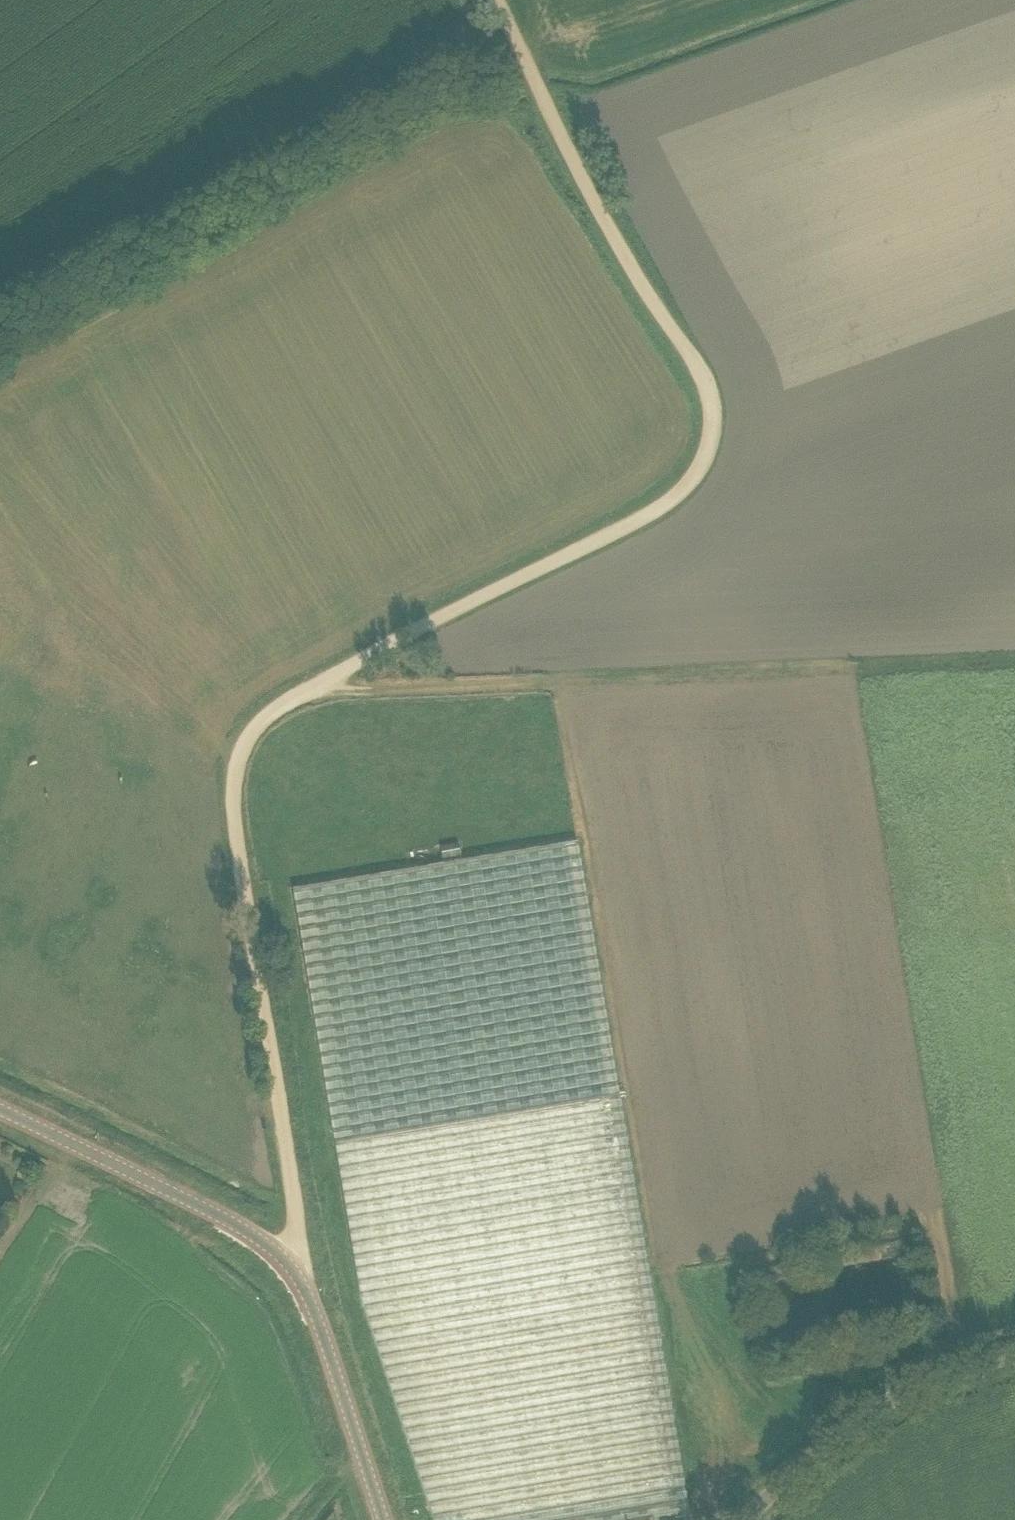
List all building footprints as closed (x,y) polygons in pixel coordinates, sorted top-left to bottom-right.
[(648,1519),(683,1514),(677,1476),(679,1471),(667,1480),(654,1482),(656,1493),(644,1495),(639,1507),(613,1496),(606,1487),(590,1490),(583,1480),(572,1488),(573,1491),(564,1497),(567,1512),(556,1514),(549,1519),(648,1519)]
